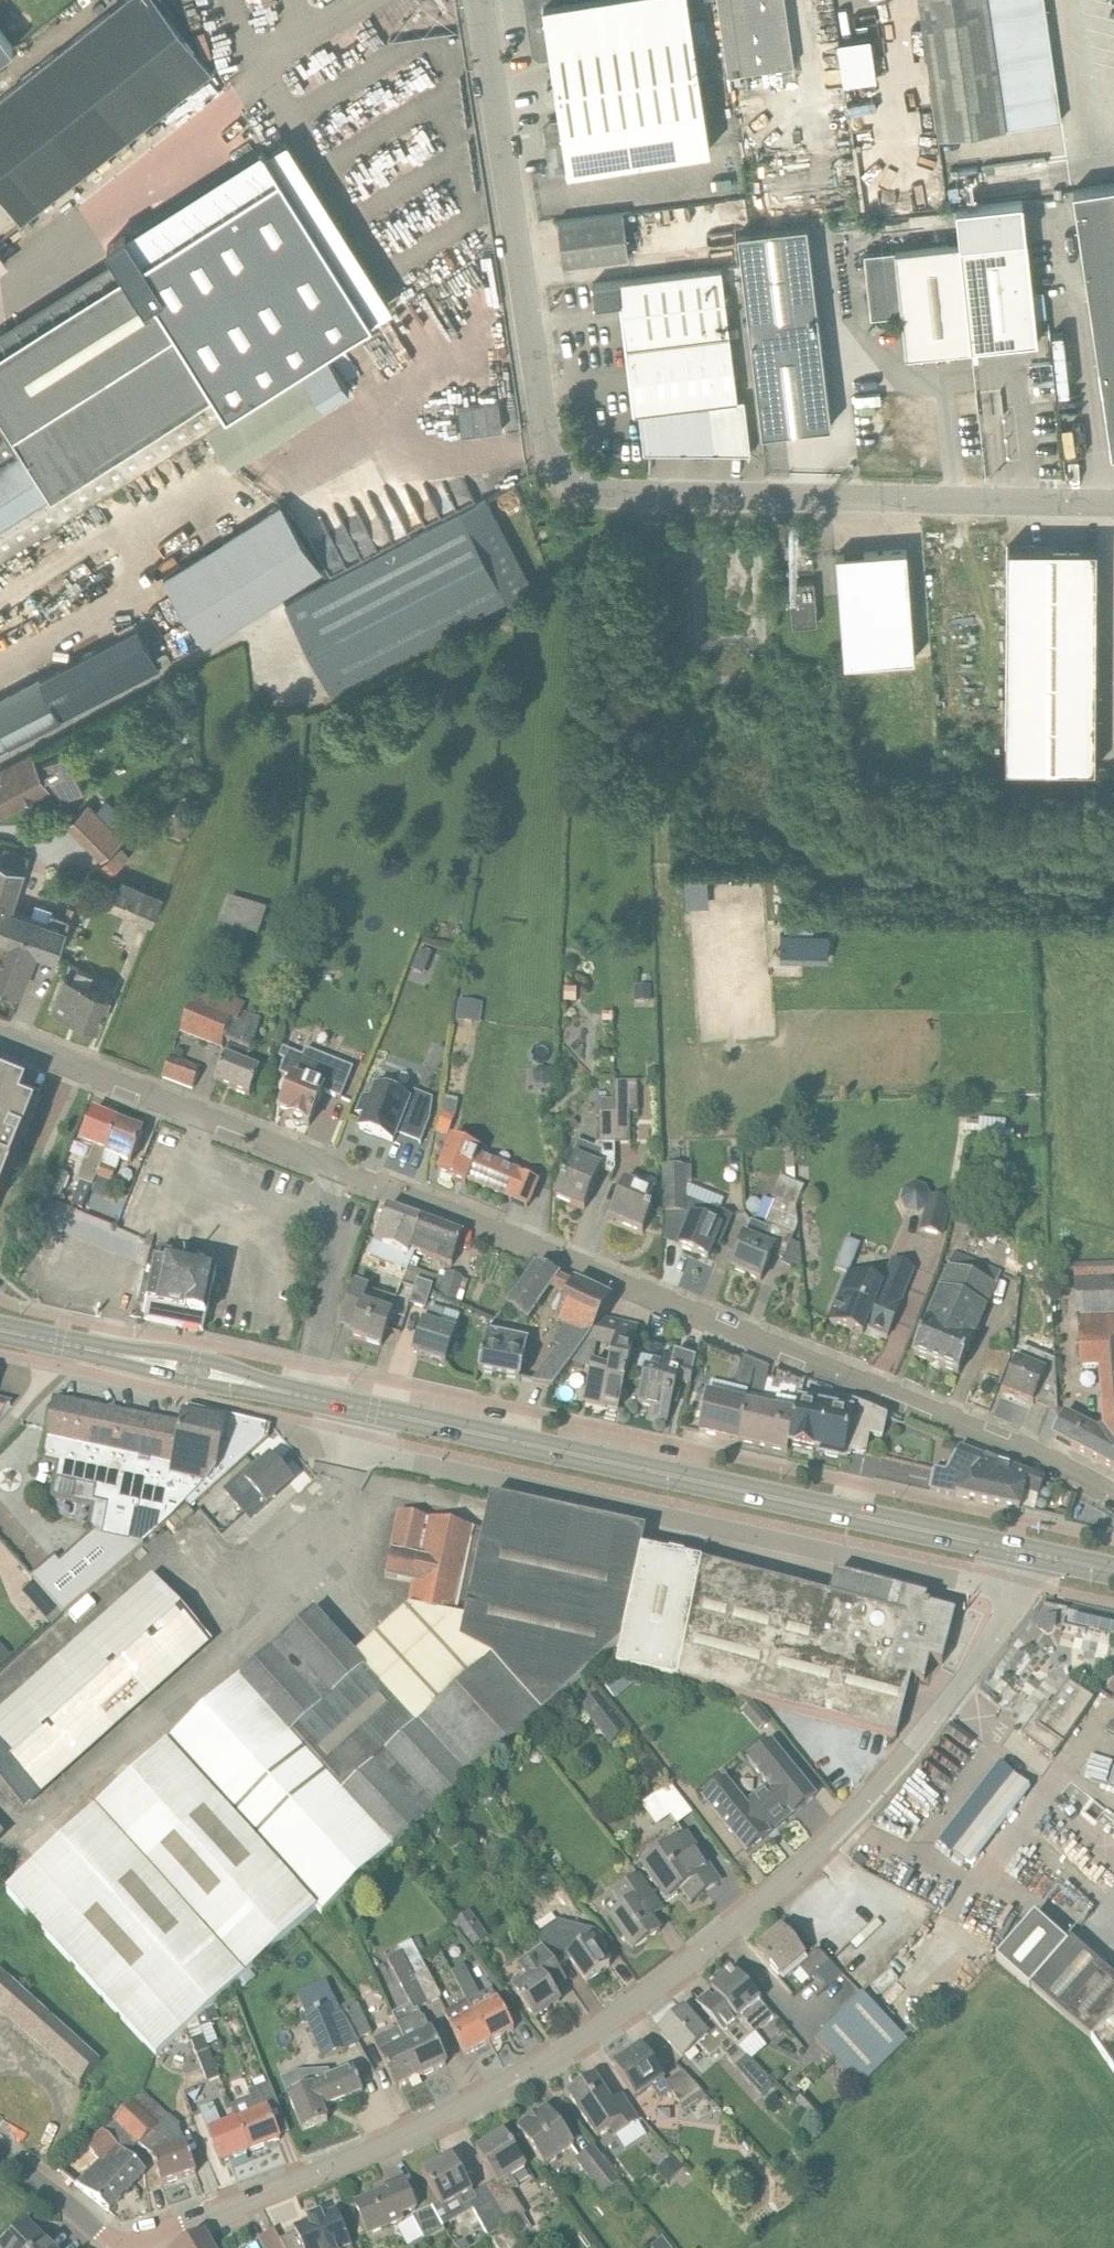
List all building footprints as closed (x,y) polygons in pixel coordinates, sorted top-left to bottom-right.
[(213,72),(156,0),(127,0),(0,100),(0,193),(23,222),(213,72)] [(550,174),(710,150),(688,0),(524,0),(532,54),(540,60),(551,58),(561,119),(550,121),(549,121),(543,129),(550,174)] [(742,73),(795,66),(785,0),(718,0),(729,75),(742,73)] [(940,138),(1061,121),(1044,0),(920,0),(940,138)] [(13,49),(0,32),(0,60),(13,49)] [(838,42),(844,85),(876,80),(870,38),(838,42)] [(153,300),(226,414),(375,319),(370,311),(366,314),(277,174),(142,260),(125,234),(105,246),(143,306),(153,300)] [(1113,453),(1113,185),(1074,191),(1112,453),(1113,453)] [(1037,342),(1026,237),(1022,201),(956,208),(960,244),(971,349),(1037,342)] [(624,213),(558,221),(563,266),(629,258),(624,213)] [(738,231),(763,432),(833,423),(808,222),(738,231)] [(895,251),(864,254),(871,318),(901,315),(906,356),(971,349),(960,244),(895,251)] [(626,347),(729,335),(721,269),(592,285),(595,307),(621,304),(626,347)] [(642,437),(644,453),(662,453),(751,454),(744,400),(737,401),(729,335),(626,347),(635,413),(639,413),(642,437)] [(300,368),(324,407),(349,390),(325,353),(300,368)] [(119,452),(81,390),(47,411),(85,473),(119,452)] [(499,403),(458,409),(461,436),(502,431),(499,403)] [(62,518),(10,436),(0,443),(0,557),(62,518)] [(487,499),(285,604),(330,690),(531,586),(487,499)] [(205,643),(279,597),(299,584),(324,567),(282,501),(164,576),(194,625),(205,643)] [(808,542),(792,543),(785,544),(786,556),(809,555),(808,542)] [(907,550),(837,556),(845,665),(915,660),(907,550)] [(1025,780),(1113,780),(1113,699),(1113,558),(1027,557),(1025,780)] [(817,625),(814,581),(790,583),(793,627),(817,625)] [(139,627),(41,678),(62,718),(160,668),(139,627)] [(62,718),(41,678),(40,677),(0,698),(0,751),(62,718)] [(38,795),(49,790),(47,785),(53,782),(61,798),(85,786),(67,751),(43,763),(47,771),(41,774),(32,755),(0,772),(0,803),(13,796),(18,806),(38,795)] [(97,812),(121,837),(131,827),(107,802),(97,812)] [(67,826),(101,861),(123,838),(121,837),(97,812),(89,804),(67,826)] [(198,812),(185,807),(175,813),(166,841),(181,847),(183,840),(187,841),(198,812)] [(106,864),(115,871),(130,855),(121,847),(106,864)] [(56,960),(70,923),(50,915),(46,926),(10,913),(25,869),(0,860),(0,939),(4,941),(18,946),(16,952),(33,958),(36,952),(56,960)] [(688,907),(710,906),(709,870),(687,870),(688,907)] [(122,880),(110,907),(152,924),(163,898),(122,880)] [(251,935),(260,937),(268,910),(229,897),(214,946),(245,955),(251,935)] [(819,933),(775,932),(775,954),(818,956),(819,933)] [(33,958),(16,952),(18,946),(4,941),(0,952),(0,987),(19,995),(33,958)] [(411,975),(430,982),(441,953),(422,946),(411,975)] [(66,979),(53,1010),(84,1022),(83,1025),(92,1029),(94,1026),(97,1027),(111,996),(90,989),(95,977),(78,970),(73,982),(66,979)] [(635,985),(635,1001),(652,1001),(652,985),(635,985)] [(231,1040),(215,1082),(250,1096),(261,1069),(245,1062),(251,1047),(262,1014),(242,1007),(244,1002),(226,995),(224,998),(213,994),(214,992),(199,986),(181,1030),(221,1046),(224,1037),(231,1040)] [(564,1002),(576,1002),(576,987),(565,987),(564,1002)] [(482,1002),(459,999),(456,1020),(479,1023),(482,1002)] [(304,1123),(309,1125),(323,1091),(341,1098),(353,1068),(306,1049),(303,1056),(283,1048),(279,1057),(285,1059),(280,1073),(293,1079),(279,1112),(288,1116),(288,1117),(293,1119),(295,1124),(299,1125),(304,1123)] [(170,1059),(163,1077),(192,1089),(199,1071),(170,1059)] [(0,1078),(0,1199),(41,1094),(0,1078)] [(614,1081),(614,1111),(615,1143),(631,1142),(630,1112),(638,1112),(637,1081),(614,1081)] [(433,1098),(411,1090),(408,1100),(376,1087),(371,1101),(363,1098),(357,1112),(365,1115),(360,1129),(393,1142),(397,1131),(420,1141),(419,1143),(421,1143),(430,1119),(433,1098)] [(329,1137),(345,1107),(327,1098),(312,1129),(329,1137)] [(456,1112),(445,1108),(436,1131),(448,1135),(456,1112)] [(101,1165),(106,1152),(118,1121),(93,1111),(81,1142),(93,1147),(88,1161),(85,1159),(77,1179),(80,1181),(92,1186),(96,1176),(101,1165)] [(599,1143),(615,1143),(614,1111),(598,1112),(599,1143)] [(1014,1143),(1015,1132),(1012,1132),(1007,1132),(1008,1121),(981,1119),(979,1141),(1014,1143)] [(131,1162),(144,1131),(118,1121),(106,1152),(131,1162)] [(510,1200),(527,1207),(538,1183),(479,1158),(482,1152),(452,1139),(438,1174),(466,1185),(468,1181),(510,1198),(510,1200)] [(573,1158),(564,1180),(562,1179),(555,1196),(585,1208),(601,1168),(598,1167),(602,1158),(601,1150),(578,1140),(571,1157),(573,1158)] [(685,1144),(664,1144),(666,1213),(686,1213),(685,1144)] [(116,1172),(101,1165),(96,1176),(109,1181),(112,1182),(116,1172)] [(60,1171),(47,1198),(57,1202),(69,1175),(60,1171)] [(104,1194),(109,1181),(96,1176),(92,1186),(91,1189),(104,1194)] [(771,1224),(770,1228),(751,1221),(750,1225),(749,1225),(731,1268),(761,1280),(773,1252),(785,1257),(798,1225),(796,1206),(804,1186),(781,1176),(773,1197),(776,1198),(766,1223),(771,1224)] [(609,1218),(643,1232),(652,1208),(648,1207),(654,1189),(623,1178),(609,1218)] [(83,1209),(91,1189),(92,1186),(80,1181),(70,1204),(83,1209)] [(918,1212),(927,1208),(930,1197),(926,1186),(914,1183),(905,1188),(902,1199),(907,1210),(918,1212)] [(930,1197),(927,1208),(922,1229),(941,1234),(949,1201),(930,1197)] [(397,1282),(403,1284),(410,1265),(416,1251),(412,1250),(423,1220),(421,1219),(421,1220),(388,1207),(374,1242),(383,1245),(379,1256),(401,1264),(396,1274),(399,1275),(397,1282)] [(730,1216),(717,1210),(713,1222),(693,1213),(679,1247),(708,1258),(714,1244),(719,1246),(730,1216)] [(412,1250),(416,1251),(451,1264),(463,1235),(423,1220),(412,1250)] [(852,1270),(863,1242),(849,1237),(838,1265),(852,1270)] [(160,1250),(145,1318),(203,1331),(215,1274),(199,1271),(201,1259),(160,1250)] [(955,1253),(949,1267),(948,1267),(913,1354),(959,1373),(1000,1272),(980,1264),(955,1253)] [(847,1269),(829,1320),(862,1334),(866,1326),(888,1335),(901,1303),(899,1303),(913,1267),(892,1258),(882,1283),(847,1269)] [(1074,1263),(1077,1317),(1113,1315),(1113,1261),(1074,1263)] [(403,1284),(414,1288),(417,1281),(432,1285),(435,1274),(415,1267),(410,1265),(403,1284)] [(536,1265),(535,1266),(507,1305),(528,1320),(550,1290),(569,1298),(560,1322),(581,1330),(539,1384),(553,1387),(591,1340),(601,1318),(612,1299),(574,1282),(563,1277),(536,1265)] [(445,1272),(439,1294),(455,1300),(463,1278),(445,1272)] [(410,1303),(425,1308),(432,1285),(417,1281),(414,1288),(410,1303)] [(353,1282),(343,1320),(355,1324),(352,1336),(381,1345),(392,1316),(360,1304),(365,1287),(353,1282)] [(430,1306),(415,1352),(445,1361),(455,1331),(439,1327),(444,1310),(430,1306)] [(1077,1317),(1079,1362),(1101,1360),(1106,1424),(1100,1430),(1063,1413),(1052,1436),(1113,1468),(1113,1315),(1077,1317)] [(638,1327),(601,1318),(591,1340),(618,1346),(613,1369),(592,1366),(584,1400),(606,1406),(607,1401),(618,1404),(617,1408),(618,1409),(638,1327)] [(487,1330),(479,1371),(522,1381),(532,1340),(487,1330)] [(1035,1400),(1058,1409),(1054,1338),(1046,1338),(1041,1354),(1022,1346),(1017,1358),(1016,1358),(1003,1391),(1033,1403),(1035,1400)] [(696,1357),(675,1352),(674,1354),(665,1352),(660,1372),(646,1369),(638,1403),(652,1406),(649,1416),(668,1421),(677,1383),(690,1387),(696,1360),(696,1357)] [(742,1354),(736,1376),(734,1385),(749,1389),(755,1360),(742,1354)] [(770,1365),(755,1360),(749,1389),(762,1392),(770,1365)] [(706,1393),(690,1389),(687,1402),(703,1406),(706,1393)] [(699,1431),(737,1439),(745,1404),(707,1395),(699,1431)] [(774,1410),(745,1404),(737,1439),(786,1450),(797,1399),(777,1395),(774,1410)] [(887,1417),(854,1404),(800,1398),(800,1400),(797,1399),(786,1450),(788,1450),(789,1444),(825,1452),(826,1455),(838,1458),(839,1455),(848,1457),(849,1455),(845,1454),(846,1449),(865,1453),(869,1433),(883,1436),(887,1417)] [(41,1460),(59,1464),(53,1495),(56,1498),(94,1506),(90,1527),(96,1534),(129,1540),(135,1508),(160,1513),(158,1528),(168,1520),(186,1502),(191,1507),(268,1437),(271,1425),(186,1406),(180,1432),(164,1428),(165,1422),(53,1399),(41,1460)] [(10,1405),(10,1404),(0,1402),(0,1416),(10,1405)] [(956,1496),(985,1456),(960,1446),(946,1470),(935,1468),(930,1489),(956,1495),(956,1496)] [(931,1480),(933,1463),(870,1455),(868,1472),(931,1480)] [(1045,1479),(985,1456),(956,1496),(1019,1510),(1024,1489),(1039,1495),(1045,1479)] [(292,1481),(270,1457),(257,1470),(252,1465),(224,1490),(249,1518),(292,1481)] [(621,1643),(641,1549),(645,1531),(491,1498),(485,1530),(400,1512),(386,1569),(388,1570),(386,1579),(412,1584),(408,1607),(355,1656),(314,1611),(176,1738),(7,1893),(156,2057),(316,1906),(323,1914),(390,1850),(542,1713),(590,1670),(621,1643)] [(194,1512),(188,1504),(173,1517),(179,1524),(194,1512)] [(616,1666),(678,1680),(699,1582),(703,1563),(702,1563),(702,1562),(641,1549),(621,1643),(622,1642),(616,1666)] [(926,1605),(927,1598),(835,1574),(826,1609),(819,1607),(813,1611),(810,1605),(804,1608),(800,1602),(794,1606),(699,1582),(678,1680),(896,1737),(912,1678),(924,1681),(930,1660),(942,1663),(955,1614),(929,1607),(930,1606),(926,1605)] [(199,1636),(152,1585),(0,1730),(0,1785),(21,1806),(199,1636)] [(47,1598),(36,1608),(51,1623),(62,1614),(47,1598)] [(1075,1610),(1072,1623),(1113,1631),(1113,1617),(1075,1610)] [(1011,1667),(1024,1648),(1015,1642),(1002,1662),(1011,1667)] [(616,1675),(604,1684),(615,1698),(638,1680),(616,1675)] [(1094,1700),(1070,1683),(1029,1741),(1053,1758),(1094,1700)] [(598,1696),(584,1707),(611,1742),(625,1731),(598,1696)] [(792,1814),(815,1796),(772,1743),(749,1762),(768,1785),(745,1804),(726,1781),(703,1799),(747,1852),(769,1833),(766,1829),(789,1811),(792,1814)] [(938,1842),(953,1852),(1015,1774),(1001,1762),(938,1842)] [(457,1817),(469,1807),(463,1799),(450,1809),(457,1817)] [(642,1865),(649,1875),(662,1893),(661,1894),(666,1902),(677,1894),(676,1892),(682,1888),(691,1901),(719,1881),(685,1835),(642,1865)] [(611,1918),(633,1950),(660,1930),(647,1914),(660,1903),(638,1874),(611,1892),(623,1909),(611,1918)] [(489,1936),(470,1909),(453,1922),(472,1948),(489,1936)] [(571,1960),(587,1982),(610,1965),(600,1951),(607,1946),(595,1929),(557,1920),(536,1935),(542,1943),(541,1943),(545,1949),(559,1968),(571,1960)] [(806,1958),(804,1956),(805,1955),(781,1928),(757,1949),(781,1976),(785,1973),(789,1977),(799,1968),(809,1980),(830,1962),(818,1949),(806,1958)] [(411,1941),(418,1953),(425,1949),(418,1937),(411,1941)] [(1071,1939),(1030,1985),(1092,2039),(1113,2071),(1113,1977),(1071,1939)] [(410,1969),(423,1961),(411,1941),(398,1947),(400,1952),(387,1960),(415,2011),(428,2004),(410,1969)] [(515,1989),(535,2018),(560,2001),(551,1989),(566,1979),(559,1968),(545,1949),(522,1965),(531,1977),(515,1989)] [(410,1969),(428,2004),(441,1997),(427,1969),(423,1961),(410,1969)] [(842,1974),(830,1962),(816,1974),(827,1987),(842,1974)] [(495,1989),(481,1996),(464,1965),(451,1972),(468,2002),(490,2042),(514,2029),(495,1989)] [(704,2007),(713,2018),(729,2036),(730,2036),(739,2046),(749,2037),(773,2016),(733,1968),(718,1982),(721,1986),(716,1990),(712,1986),(711,1987),(718,1995),(704,2007)] [(81,2085),(100,2064),(0,1973),(0,2013),(81,2085)] [(908,2040),(907,2039),(862,1993),(815,2040),(860,2087),(908,2040)] [(358,2005),(355,1999),(338,2007),(341,2013),(358,2005)] [(490,2042),(468,2002),(445,2012),(465,2055),(490,2042)] [(359,2005),(358,2005),(341,2013),(357,2041),(372,2034),(359,2005)] [(359,2044),(357,2041),(341,2013),(334,2016),(330,2007),(323,2009),(307,2017),(323,2059),(359,2044)] [(775,2085),(739,2046),(730,2036),(729,2036),(713,2018),(712,2019),(701,2029),(684,2010),(659,2032),(683,2058),(699,2043),(712,2057),(720,2049),(735,2065),(746,2076),(742,2080),(760,2100),(775,2085)] [(424,2075),(447,2064),(427,2017),(415,2023),(412,2017),(397,2024),(400,2030),(408,2046),(409,2046),(424,2075)] [(409,2046),(408,2046),(400,2030),(387,2036),(374,2042),(396,2088),(424,2075),(409,2046)] [(207,2044),(203,2035),(191,2039),(207,2081),(220,2077),(207,2044)] [(217,2040),(211,2043),(211,2048),(214,2050),(219,2051),(221,2047),(221,2042),(217,2040)] [(614,2066),(636,2097),(652,2088),(660,2100),(671,2092),(685,2111),(707,2097),(703,2092),(683,2071),(666,2082),(664,2077),(643,2047),(614,2066)] [(322,2107),(362,2091),(355,2071),(305,2090),(298,2073),(283,2079),(302,2130),(327,2120),(322,2107)] [(610,2102),(606,2096),(594,2078),(569,2094),(598,2137),(609,2129),(615,2136),(637,2122),(621,2096),(610,2102)] [(270,2082),(248,2091),(250,2097),(231,2105),(238,2123),(238,2122),(251,2151),(280,2139),(268,2110),(279,2106),(270,2082)] [(162,2184),(196,2173),(179,2128),(164,2134),(157,2127),(166,2119),(141,2096),(116,2124),(114,2122),(103,2133),(125,2153),(136,2142),(152,2156),(162,2184)] [(817,2126),(825,2119),(803,2096),(796,2103),(817,2126)] [(574,2144),(560,2125),(547,2107),(517,2129),(544,2166),(574,2144)] [(246,2153),(251,2151),(238,2122),(238,2123),(224,2128),(217,2112),(204,2117),(221,2163),(234,2157),(235,2159),(246,2154),(246,2153)] [(145,2171),(125,2153),(103,2133),(102,2133),(87,2146),(98,2158),(86,2173),(81,2169),(71,2181),(109,2211),(110,2209),(109,2209),(145,2171)] [(512,2176),(524,2169),(504,2133),(476,2151),(494,2181),(485,2186),(509,2223),(525,2213),(511,2190),(518,2186),(515,2180),(512,2176)] [(593,2146),(576,2159),(603,2194),(620,2181),(593,2146)] [(672,2155),(661,2166),(672,2177),(683,2167),(672,2155)] [(444,2209),(460,2201),(464,2207),(471,2204),(488,2235),(509,2223),(485,2186),(471,2193),(453,2157),(423,2173),(444,2209)] [(416,2208),(402,2177),(385,2185),(387,2189),(355,2203),(371,2233),(406,2218),(404,2213),(416,2208)] [(411,2215),(426,2241),(445,2230),(432,2207),(411,2215)] [(351,2245),(337,2210),(322,2217),(320,2214),(308,2219),(309,2222),(294,2228),(296,2233),(280,2240),(279,2241),(283,2247),(345,2247),(351,2245)] [(524,2214),(509,2223),(517,2236),(532,2227),(524,2214)] [(0,2247),(50,2247),(27,2223),(0,2247)] [(279,2241),(280,2240),(274,2229),(259,2237),(265,2247),(283,2247),(279,2241)] [(509,2231),(494,2241),(498,2247),(520,2247),(509,2231)] [(204,2233),(179,2247),(213,2247),(204,2233)] [(662,2237),(650,2247),(651,2247),(672,2247),(662,2237)] [(455,2244),(458,2247),(467,2247),(470,2247),(465,2238),(455,2244)]
